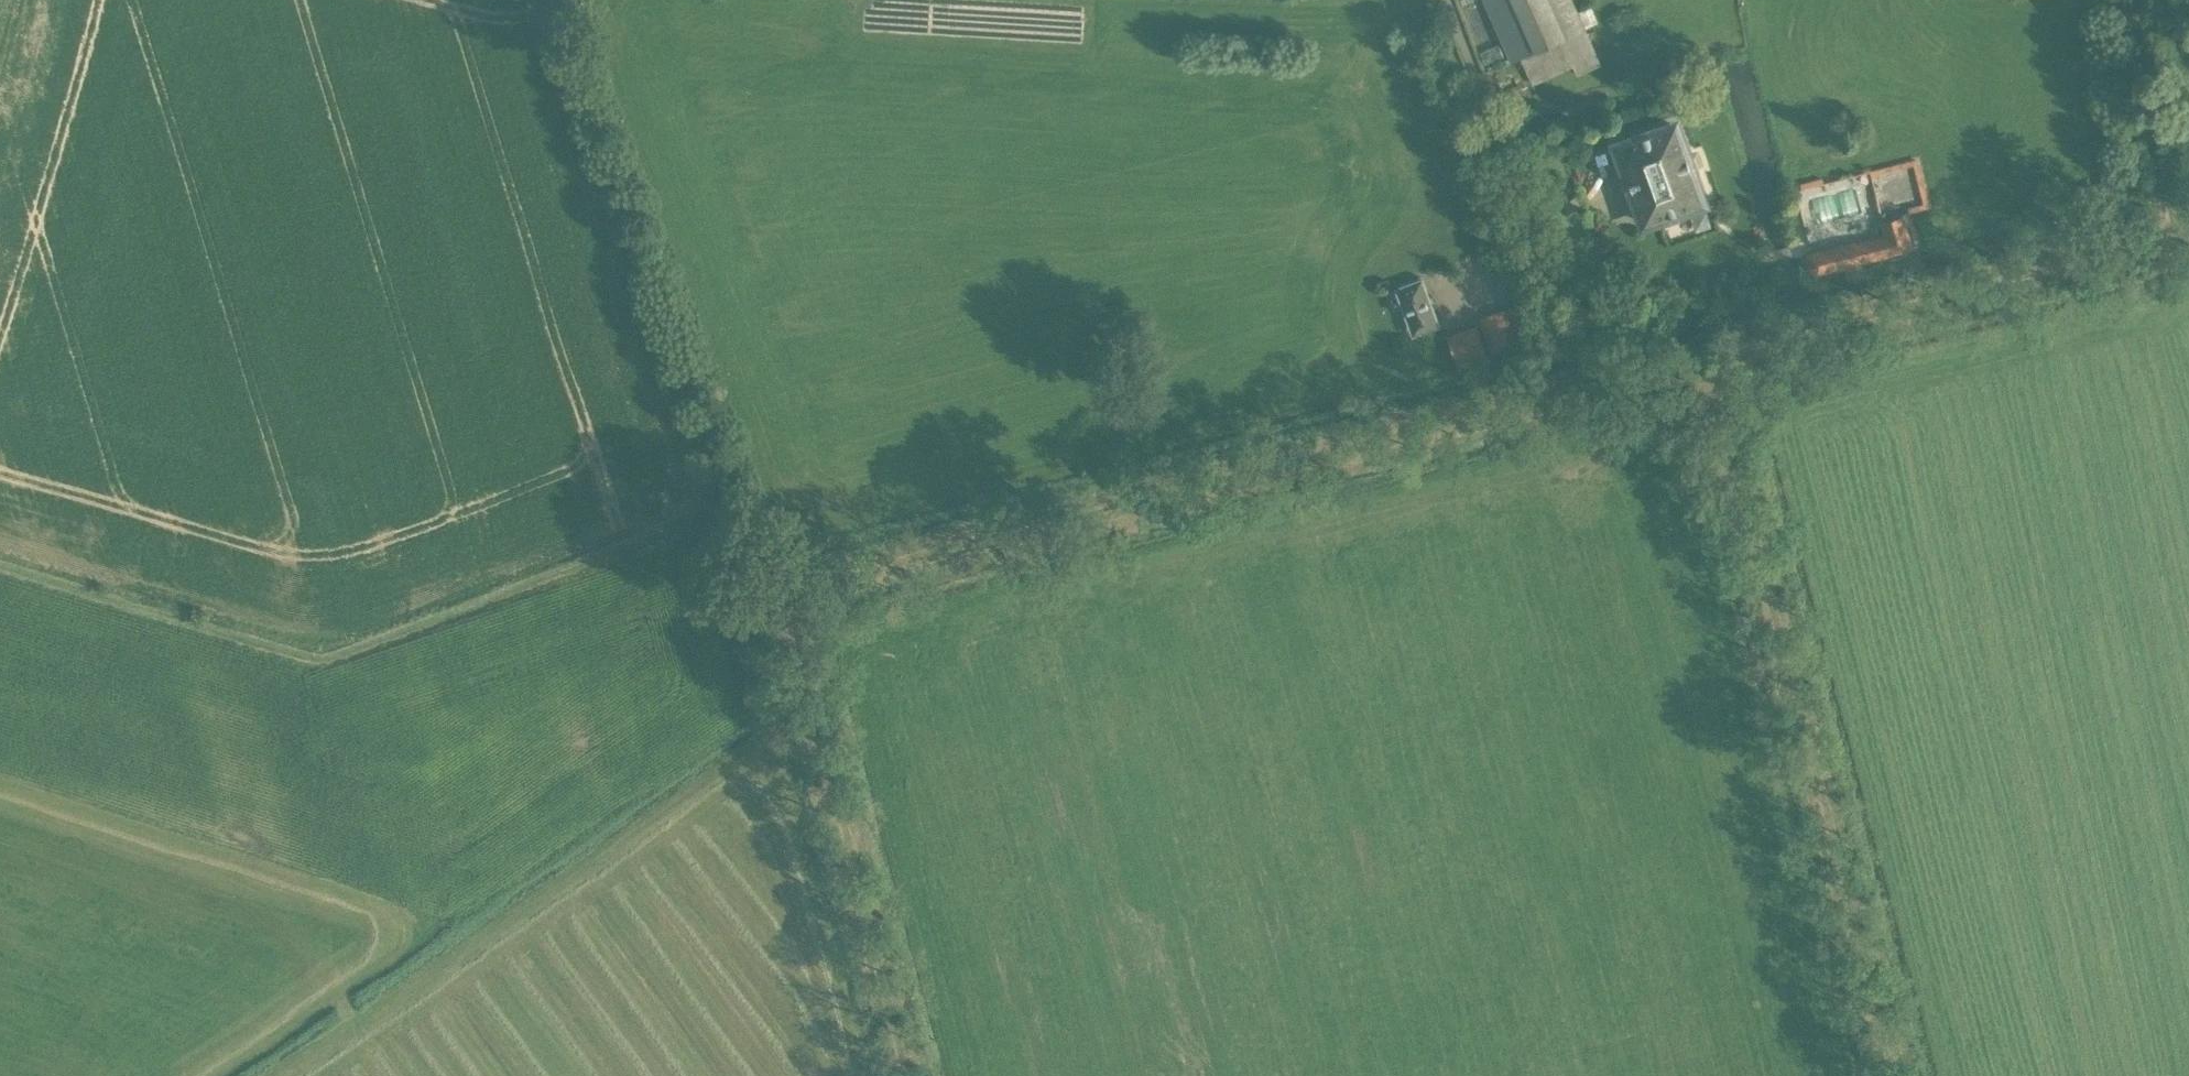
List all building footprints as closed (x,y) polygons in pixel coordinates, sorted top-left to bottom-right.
[(1510,62),(1522,57),(1533,83),(1574,66),(1578,74),(1602,64),(1586,27),(1598,22),(1591,5),(1578,11),(1574,0),(1483,0),(1510,62)] [(1675,128),(1620,147),(1646,221),(1701,202),(1675,128)] [(1862,186),(1809,198),(1815,222),(1867,210),(1862,186)] [(1810,256),(1812,265),(1819,270),(1910,246),(1903,217),(1884,222),(1887,236),(1810,256)] [(1423,277),(1395,287),(1413,336),(1441,326),(1423,277)] [(1520,303),(1478,317),(1490,353),(1531,339),(1520,303)]
